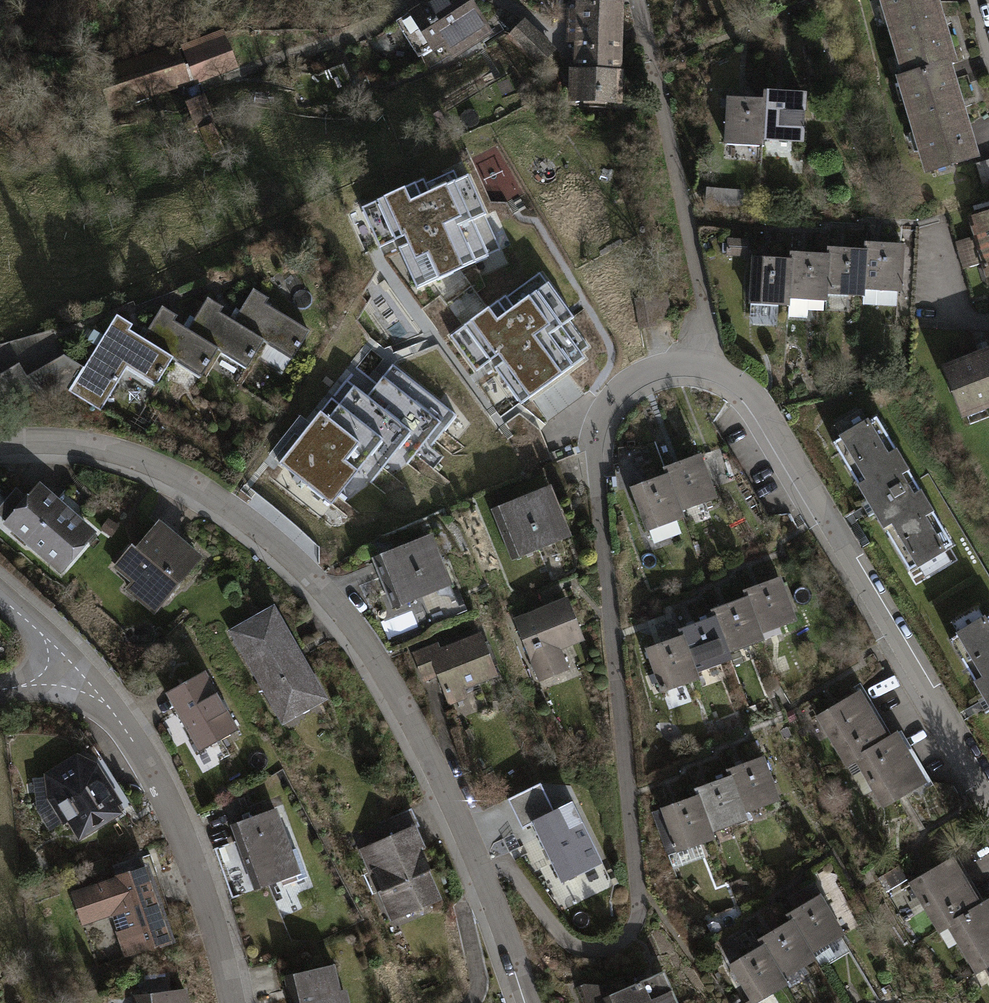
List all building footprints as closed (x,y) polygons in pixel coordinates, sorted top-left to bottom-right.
[(471,0),(427,0),(407,13),(409,16),(397,24),(419,58),(430,51),(433,56),(445,49),(453,62),(494,36),(471,0)] [(905,76),(948,64),(948,65),(954,63),(935,0),(883,0),(905,76)] [(623,71),(626,4),(578,2),(577,10),(569,10),(568,43),(575,44),(574,69),(570,69),(568,103),(624,105),(625,71),(623,71)] [(558,50),(526,18),(507,37),(539,69),(558,50)] [(179,46),(96,71),(109,111),(195,83),(195,86),(239,69),(223,31),(179,46)] [(905,76),(900,78),(928,171),(976,157),(948,65),(948,64),(905,76)] [(765,101),(729,98),(726,146),(765,148),(766,143),(769,93),(766,93),(765,101)] [(809,95),(769,93),(766,143),(807,145),(809,95)] [(228,152),(204,95),(184,103),(196,131),(201,129),(213,158),(228,152)] [(424,179),(359,209),(379,252),(404,240),(408,247),(399,251),(418,291),(490,257),(473,222),(487,215),(468,175),(430,193),(424,179)] [(745,190),(707,188),(705,211),(743,213),(745,190)] [(970,219),(988,286),(988,213),(970,219)] [(750,240),(728,239),(728,256),(749,257),(750,240)] [(792,261),(754,259),(751,306),(793,309),(793,302),(830,305),(830,297),(843,298),(867,299),(867,292),(905,295),(908,247),(866,244),(865,250),(828,248),(828,256),(792,253),(792,261)] [(506,295),(448,336),(476,374),(499,358),(503,365),(496,370),(521,406),(586,360),(563,328),(575,319),(549,283),(515,307),(506,295)] [(268,301),(253,292),(235,321),(221,313),(224,309),(207,299),(188,330),(175,322),(178,317),(161,306),(142,338),(131,332),(134,327),(115,315),(83,367),(68,391),(100,411),(126,369),(156,387),(172,360),(201,377),(217,350),(246,368),(263,341),(292,358),(308,332),(265,306),(268,301)] [(668,294),(635,299),(639,330),(658,327),(657,320),(672,318),(668,294)] [(943,367),(962,416),(988,405),(988,349),(943,367)] [(83,367),(63,356),(27,377),(19,364),(0,375),(0,401),(1,401),(6,410),(33,395),(40,408),(68,391),(83,367)] [(348,381),(281,465),(333,506),(359,474),(371,484),(397,452),(410,462),(424,444),(431,450),(458,416),(394,366),(369,397),(348,381)] [(878,419),(834,446),(912,577),(957,550),(878,419)] [(666,469),(629,482),(646,527),(686,512),(683,506),(718,493),(701,448),(664,462),(666,469)] [(551,480),(490,506),(512,559),(573,533),(551,480)] [(4,526),(61,576),(99,533),(42,485),(29,500),(18,490),(0,510),(0,517),(7,523),(4,526)] [(131,547),(112,569),(130,583),(123,591),(154,617),(202,559),(158,523),(135,551),(131,547)] [(433,528),(371,552),(393,607),(455,582),(433,528)] [(681,631),(644,645),(661,690),(702,675),(699,668),(734,655),(731,649),(766,635),(764,629),(799,616),(782,571),(743,585),(746,592),(712,605),(714,611),(678,625),(681,631)] [(586,638),(567,593),(511,617),(539,681),(570,668),(561,648),(586,638)] [(274,607),(229,633),(282,727),(328,701),(274,607)] [(952,633),(988,696),(988,611),(952,633)] [(438,640),(410,650),(423,683),(438,677),(449,704),(467,697),(463,686),(498,673),(480,629),(440,645),(438,640)] [(240,733),(206,674),(166,697),(199,756),(240,733)] [(862,686),(815,715),(847,767),(856,762),(883,806),(930,777),(898,726),(890,731),(862,686)] [(78,751),(45,771),(48,797),(63,822),(68,819),(80,837),(124,810),(119,802),(123,799),(99,760),(78,751)] [(697,791),(659,805),(676,850),(717,834),(715,829),(749,816),(746,809),(782,796),(765,751),(727,765),(729,771),(694,784),(697,791)] [(540,781),(507,797),(522,828),(532,823),(560,880),(602,860),(571,798),(552,807),(540,781)] [(276,805),(230,821),(254,887),(299,871),(276,805)] [(415,822),(358,848),(369,872),(372,870),(381,889),(377,890),(391,920),(444,896),(421,846),(424,844),(415,822)] [(908,881),(939,932),(949,926),(976,971),(986,965),(987,967),(988,971),(988,894),(984,898),(956,852),(908,881)] [(152,863),(71,890),(83,925),(112,915),(126,956),(178,938),(152,863)] [(908,878),(899,864),(878,878),(886,892),(908,878)] [(762,942),(729,962),(753,1001),(789,979),(787,975),(818,956),(814,951),(847,931),(821,889),(786,910),(789,916),(758,935),(762,942)] [(285,972),(292,1002),(350,1002),(346,986),(339,987),(334,961),(285,972)] [(664,967),(612,990),(611,991),(612,992),(616,1002),(679,1002),(680,1002),(664,967)] [(612,992),(611,991),(612,990),(609,984),(584,982),(580,983),(589,1002),(591,1002),(612,992)] [(189,986),(133,992),(134,1002),(191,1002),(189,986)]
